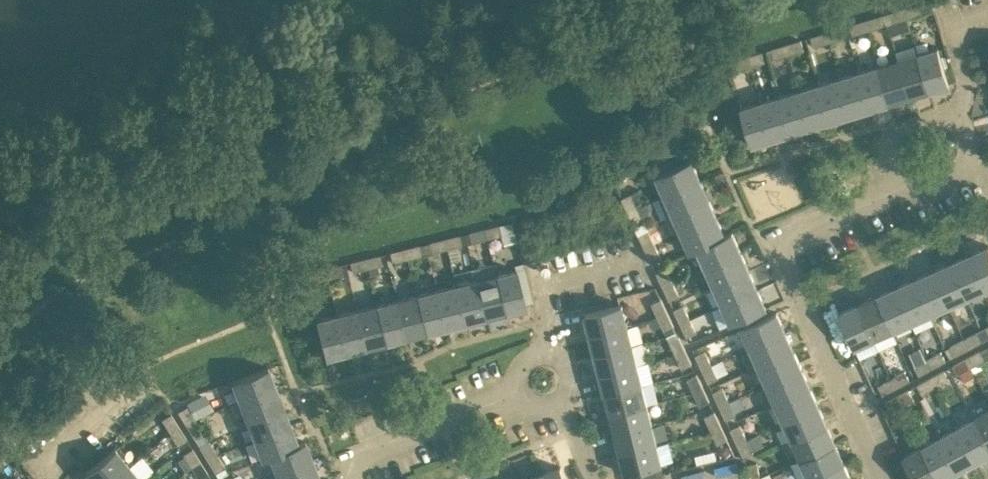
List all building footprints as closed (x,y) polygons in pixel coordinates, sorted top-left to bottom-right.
[(918,3),(901,8),(904,19),(921,13),(918,3)] [(904,19),(901,8),(884,13),(887,24),(904,19)] [(887,24),(884,13),(865,19),(868,30),(887,24)] [(865,19),(849,24),(853,34),(868,30),(865,19)] [(840,27),(825,31),(828,42),(843,37),(840,27)] [(825,31),(810,36),(813,46),(828,42),(825,31)] [(800,39),(783,44),(787,55),(804,49),(800,39)] [(766,49),(766,50),(769,60),(787,55),(783,44),(766,49)] [(918,53),(928,90),(949,84),(938,47),(918,53)] [(762,51),(747,55),(750,66),(765,61),(762,51)] [(928,90),(918,53),(898,59),(909,96),(928,90)] [(747,55),(732,60),(735,70),(750,66),(747,55)] [(909,96),(898,59),(878,65),(889,101),(909,96)] [(889,101),(878,65),(859,71),(870,107),(889,101)] [(870,107),(859,71),(839,77),(850,113),(870,107)] [(820,83),(831,119),(850,113),(839,77),(820,83)] [(800,89),(811,125),(831,119),(820,83),(800,89)] [(811,125),(800,89),(781,95),(791,131),(811,125)] [(791,131),(781,95),(761,101),(772,137),(791,131)] [(772,137),(761,101),(740,107),(752,143),(772,137)] [(656,175),(665,194),(700,179),(691,159),(656,175)] [(700,179),(665,194),(673,213),(708,197),(700,179)] [(782,193),(778,184),(750,195),(759,216),(794,202),(789,190),(782,193)] [(621,198),(627,211),(638,207),(631,193),(621,198)] [(673,213),(681,232),(716,216),(708,197),(673,213)] [(644,221),(638,207),(627,211),(634,225),(644,221)] [(725,235),(725,234),(716,216),(681,232),(690,251),(697,248),(697,247),(725,235)] [(513,220),(499,224),(501,234),(515,230),(513,220)] [(483,227),(486,238),(501,234),(499,224),(483,227)] [(486,238),(483,227),(464,232),(466,243),(486,238)] [(638,235),(645,248),(655,244),(648,230),(638,235)] [(732,231),(725,234),(725,235),(697,247),(697,248),(705,266),(740,250),(732,231)] [(464,232),(444,237),(446,248),(466,243),(464,232)] [(444,237),(429,241),(432,252),(446,248),(444,237)] [(404,247),(407,258),(422,254),(419,243),(404,247)] [(661,258),(655,244),(645,248),(651,262),(661,258)] [(969,252),(984,288),(987,286),(987,244),(969,252)] [(404,247),(389,251),(392,261),(407,258),(404,247)] [(749,269),(740,250),(705,266),(714,284),(749,269)] [(969,252),(950,261),(966,296),(984,288),(969,252)] [(380,253),(365,257),(367,268),(382,264),(380,253)] [(352,271),(367,268),(365,257),(350,261),(352,271)] [(950,261),(931,269),(947,304),(966,296),(950,261)] [(516,269),(525,306),(533,304),(522,262),(514,264),(516,269)] [(340,263),(325,267),(328,278),(343,274),(340,263)] [(325,267),(310,271),(313,281),(328,278),(325,267)] [(656,272),(663,286),(672,281),(666,267),(656,272)] [(495,275),(504,311),(525,306),(516,269),(495,275)] [(757,287),(749,269),(714,284),(722,303),(757,287)] [(931,269),(913,277),(929,313),(947,304),(931,269)] [(504,311),(495,275),(475,279),(485,316),(504,311)] [(913,277),(894,285),(910,321),(929,313),(913,277)] [(485,316),(475,279),(456,284),(465,321),(485,316)] [(679,295),(672,281),(663,286),(669,299),(679,295)] [(465,321),(456,284),(436,289),(445,326),(465,321)] [(894,285),(876,294),(891,329),(910,321),(894,285)] [(766,307),(757,287),(722,303),(731,322),(766,307)] [(416,294),(425,331),(445,326),(436,289),(416,294)] [(396,299),(405,336),(425,331),(416,294),(396,299)] [(876,294),(857,302),(873,337),(891,329),(876,294)] [(651,302),(657,316),(668,312),(661,298),(651,302)] [(405,336),(396,299),(376,304),(385,341),(405,336)] [(853,346),(873,337),(857,302),(838,310),(853,346)] [(385,341),(376,304),(356,309),(366,346),(385,341)] [(585,313),(590,333),(627,324),(622,304),(585,313)] [(674,309),(680,322),(690,318),(684,304),(674,309)] [(366,346),(356,309),(337,314),(346,351),(366,346)] [(674,326),(668,312),(657,316),(664,330),(674,326)] [(741,327),(750,346),(785,331),(776,312),(741,327)] [(346,351),(337,314),(316,319),(325,356),(346,351)] [(696,332),(690,318),(680,322),(687,336),(696,332)] [(595,353),(632,344),(627,324),(590,333),(595,353)] [(793,350),(785,331),(750,346),(758,365),(793,350)] [(976,331),(963,338),(968,348),(982,341),(976,331)] [(669,340),(675,354),(685,349),(679,335),(669,340)] [(955,355),(968,348),(963,338),(949,346),(955,355)] [(595,353),(600,373),(637,364),(632,344),(595,353)] [(692,363),(685,349),(675,354),(682,368),(692,363)] [(695,354),(702,368),(712,363),(705,350),(695,354)] [(758,365),(767,384),(801,368),(793,350),(758,365)] [(940,350),(927,358),(932,367),(946,360),(940,350)] [(965,357),(970,367),(985,359),(979,350),(965,357)] [(970,367),(965,357),(952,364),(958,374),(960,373),(970,367)] [(919,375),(932,367),(927,358),(913,365),(919,375)] [(718,377),(712,363),(702,368),(708,382),(718,377)] [(605,393),(641,383),(637,364),(600,373),(605,393)] [(233,381),(241,400),(276,387),(269,367),(233,381)] [(974,375),(970,367),(960,373),(964,381),(974,375)] [(810,387),(801,368),(767,384),(775,402),(810,387)] [(943,369),(930,376),(935,386),(949,379),(943,369)] [(896,387),(910,379),(905,370),(891,377),(896,387)] [(703,387),(696,373),(686,378),(693,392),(703,387)] [(922,393),(935,386),(930,376),(917,384),(922,393)] [(896,387),(891,377),(877,385),(883,394),(896,387)] [(646,403),(641,383),(605,393),(609,412),(646,403)] [(713,391),(719,405),(729,400),(722,386),(713,391)] [(248,419),(284,406),(276,387),(241,400),(248,419)] [(703,387),(693,392),(699,406),(710,401),(703,387)] [(783,421),(818,406),(810,387),(775,402),(783,421)] [(908,389),(896,395),(902,405),(914,399),(908,389)] [(187,401),(194,416),(208,409),(201,394),(187,401)] [(891,411),(902,405),(896,395),(885,401),(891,411)] [(736,414),(729,400),(719,405),(726,419),(736,414)] [(177,408),(185,421),(194,416),(186,403),(177,408)] [(614,432),(651,423),(646,403),(609,412),(614,432)] [(248,419),(255,439),(291,425),(284,406),(248,419)] [(826,424),(818,406),(783,421),(792,440),(826,424)] [(987,443),(987,409),(974,417),(987,443)] [(711,429),(721,425),(714,411),(704,416),(711,429)] [(179,425),(171,412),(161,418),(169,431),(179,425)] [(185,421),(193,434),(202,429),(194,416),(185,421)] [(987,452),(987,443),(974,417),(957,426),(975,459),(987,452)] [(656,443),(651,423),(614,432),(619,452),(656,443)] [(730,428),(736,442),(746,437),(740,423),(730,428)] [(792,440),(800,458),(835,443),(826,424),(792,440)] [(187,438),(179,425),(169,431),(178,444),(187,438)] [(263,458),(270,455),(270,454),(298,444),(298,442),(291,425),(255,439),(263,458)] [(718,443),(727,439),(721,425),(711,429),(718,443)] [(956,469),(975,459),(957,426),(939,436),(956,469)] [(938,478),(956,469),(939,436),(921,445),(938,478)] [(753,451),(746,437),(736,442),(743,456),(753,451)] [(199,445),(207,458),(216,452),(208,439),(199,445)] [(277,473),(313,459),(305,440),(298,442),(298,444),(270,454),(270,455),(277,473)] [(656,443),(619,452),(624,472),(661,463),(656,443)] [(843,461),(835,443),(800,458),(808,477),(843,461)] [(938,478),(921,445),(902,455),(914,478),(937,478),(938,478)] [(128,463),(115,447),(85,470),(92,478),(109,478),(128,463)] [(184,470),(191,466),(200,460),(192,447),(183,453),(184,455),(178,459),(184,470)] [(207,458),(215,471),(224,465),(216,452),(207,458)] [(313,459),(277,473),(279,478),(319,478),(320,478),(313,459)] [(208,473),(200,460),(191,466),(199,478),(208,473)] [(746,464),(749,478),(760,476),(757,461),(746,464)] [(809,478),(851,478),(843,461),(808,477),(809,478)] [(128,463),(109,478),(141,478),(128,463)] [(541,474),(543,478),(566,478),(561,466),(541,474)]
